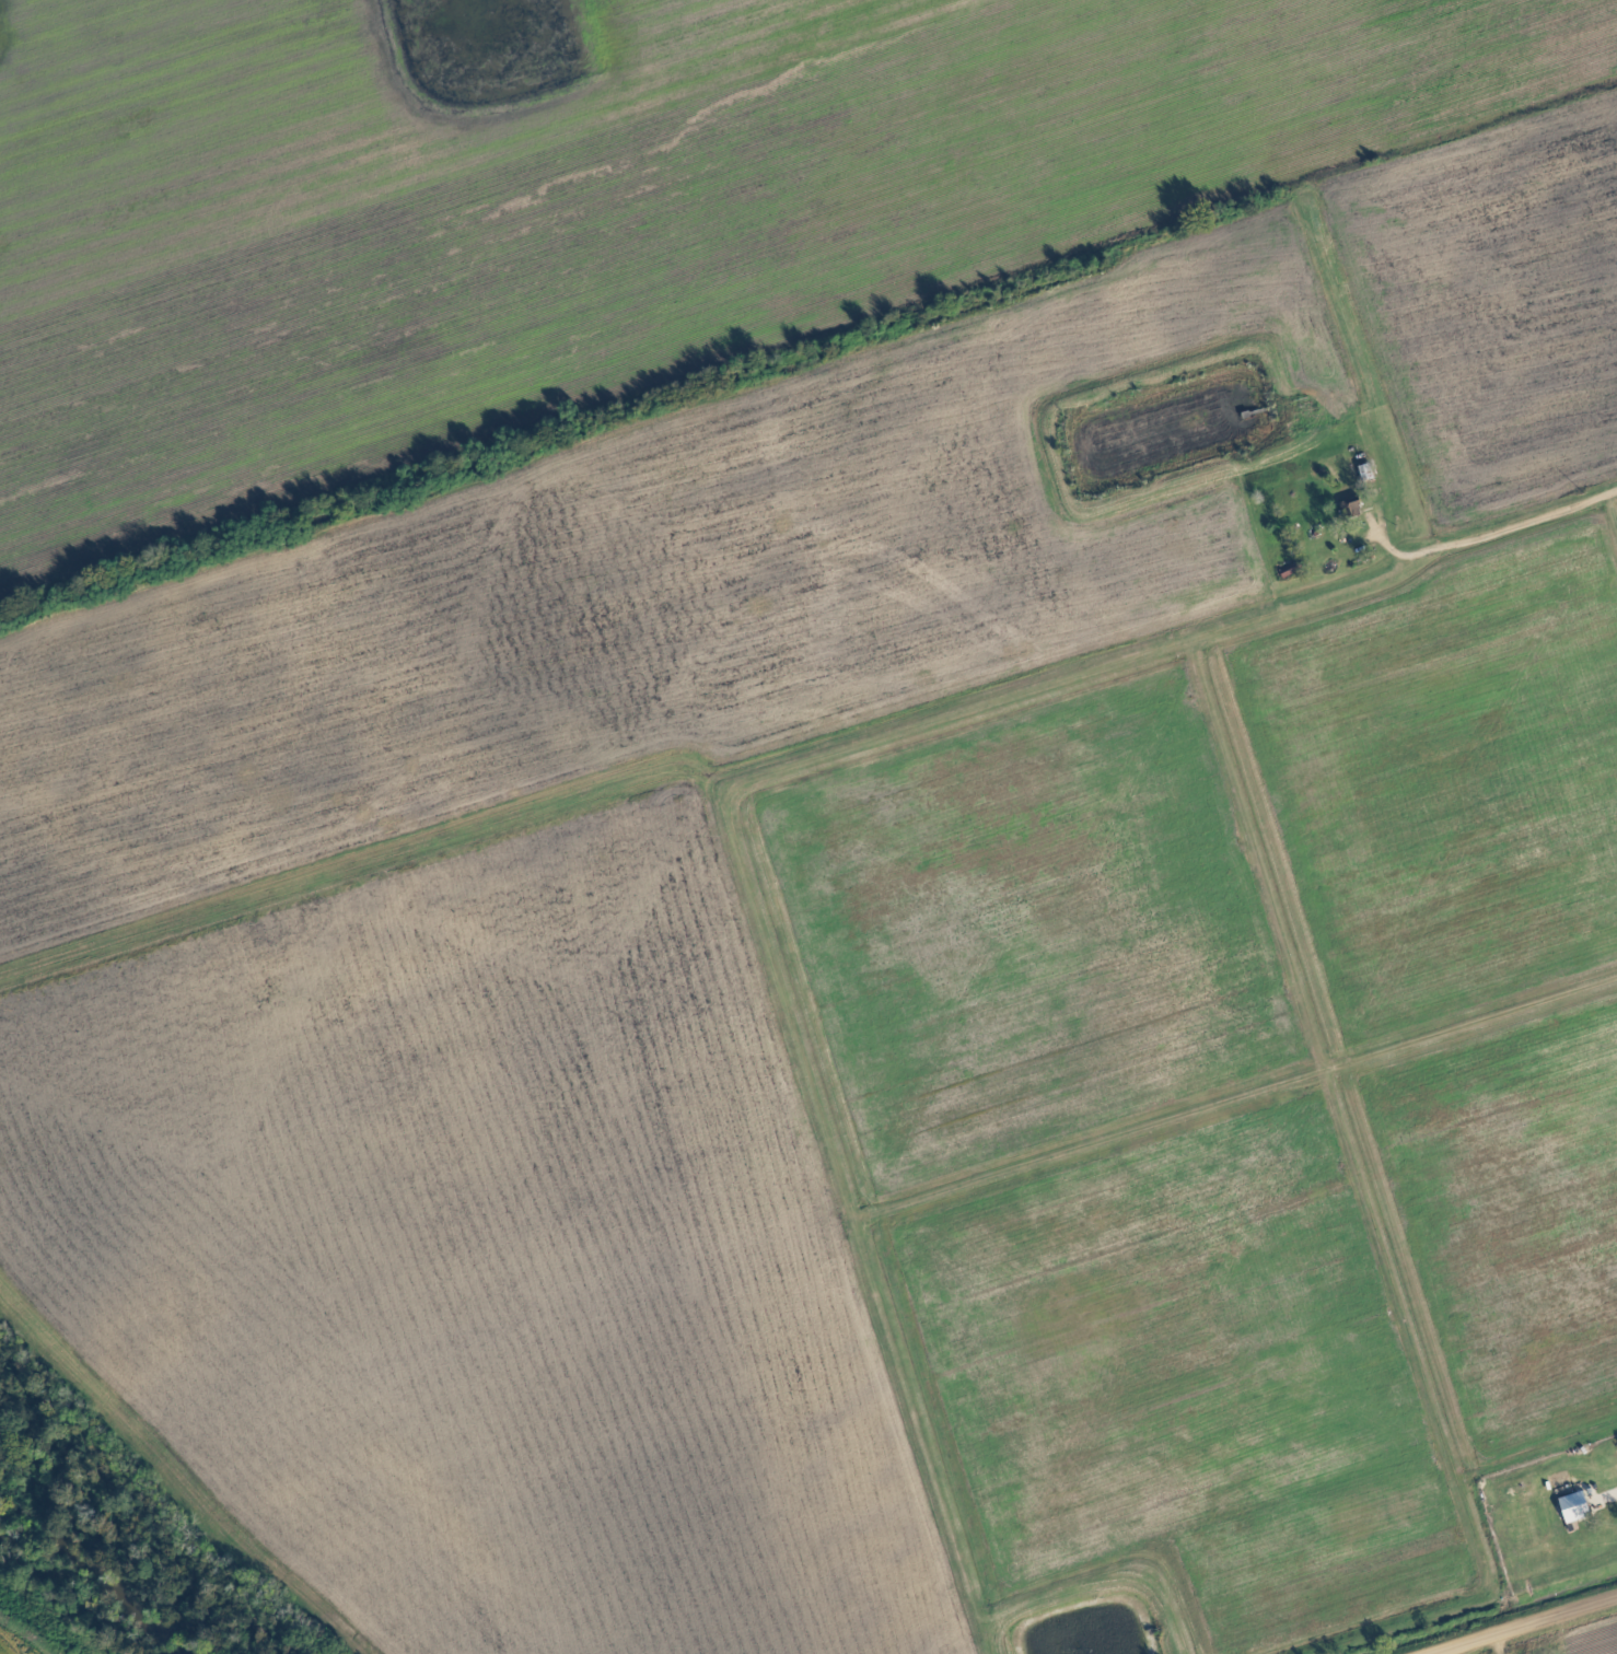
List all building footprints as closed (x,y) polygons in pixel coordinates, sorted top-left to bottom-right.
[(1562,1498),(1566,1521),(1591,1516),(1586,1493),(1562,1498)]
